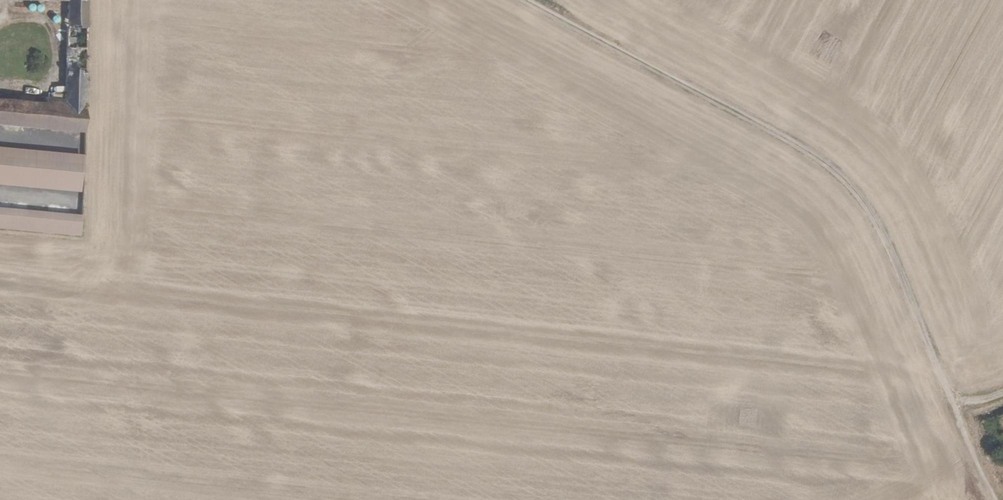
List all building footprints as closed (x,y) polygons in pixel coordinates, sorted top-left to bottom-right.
[(65,105),(45,103),(13,100),(0,99),(0,125),(85,133),(88,0),(16,0),(67,1),(65,100),(65,105)] [(0,147),(0,185),(81,192),(85,155),(0,147)] [(81,236),(83,215),(0,207),(0,229),(81,236)]
